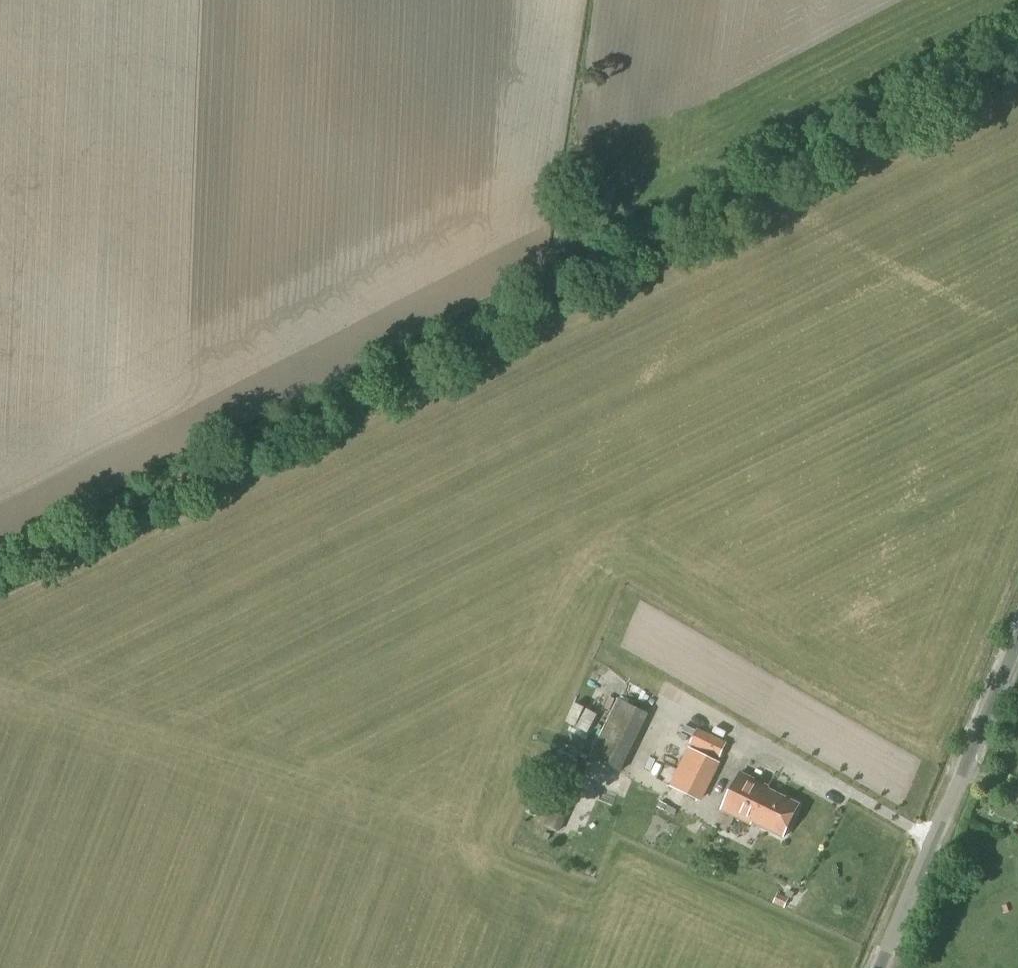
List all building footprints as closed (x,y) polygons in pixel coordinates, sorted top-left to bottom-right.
[(621,773),(651,715),(618,699),(589,757),(621,773)] [(719,759),(727,743),(697,728),(689,744),(719,759)] [(700,803),(718,764),(687,749),(677,770),(669,787),(700,803)] [(783,838),(799,805),(769,790),(770,788),(740,773),(722,811),(751,826),(752,823),(783,838)] [(560,833),(576,796),(560,788),(548,815),(544,824),(560,833)] [(778,893),(773,904),(785,909),(789,899),(778,893)]
